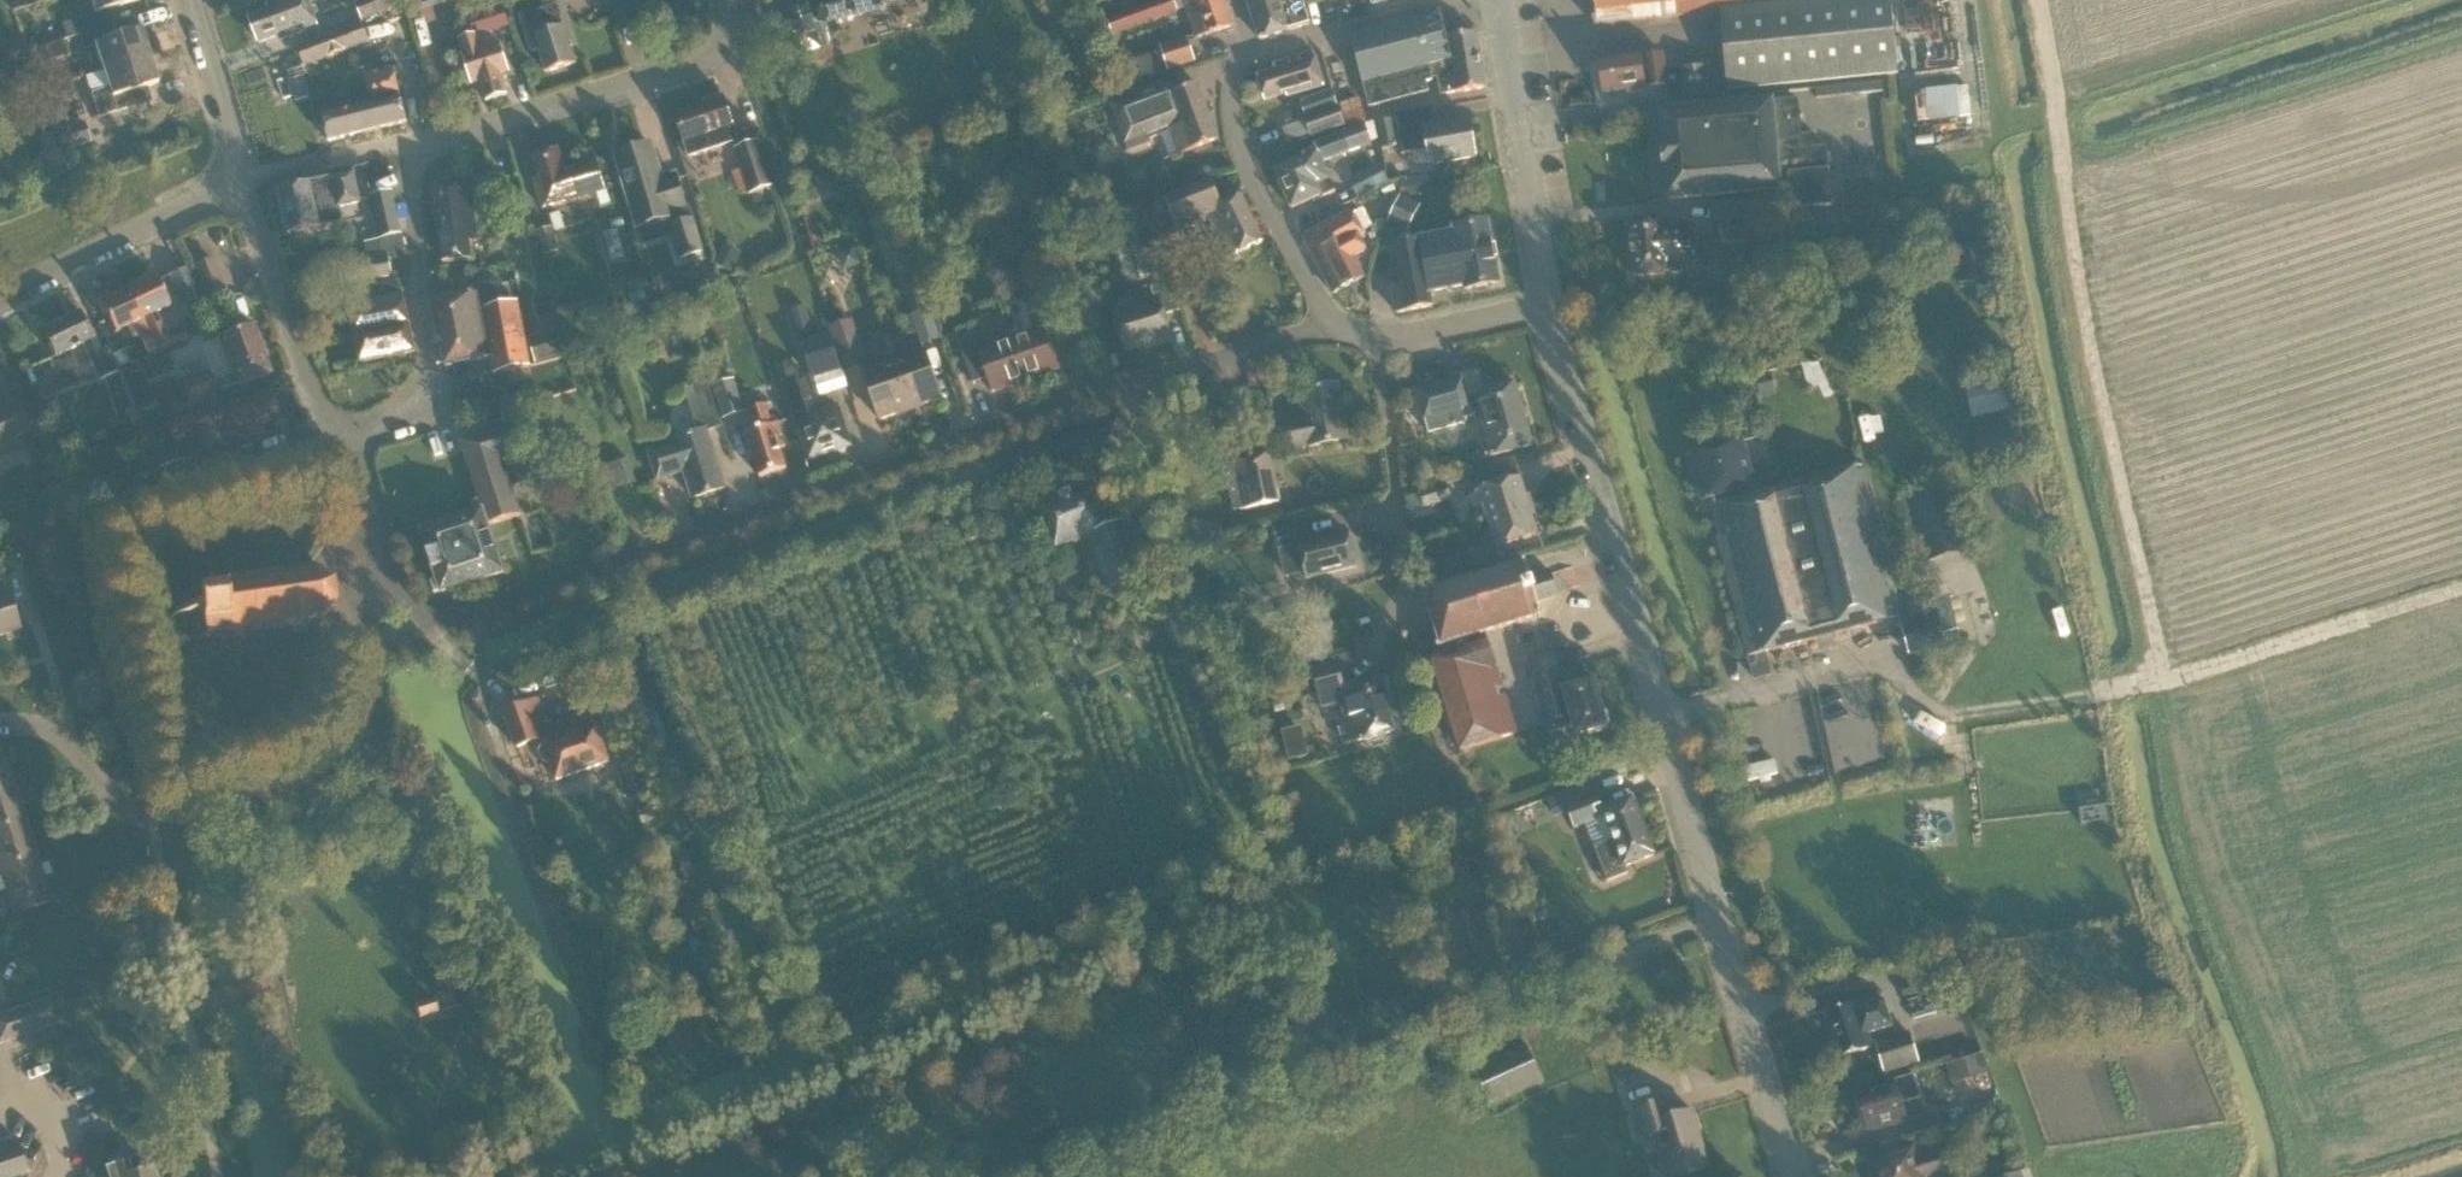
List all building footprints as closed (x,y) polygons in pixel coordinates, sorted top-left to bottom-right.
[(80,34),(112,23),(108,10),(139,0),(92,0),(96,13),(64,23),(69,37),(80,34)] [(287,39),(306,32),(306,31),(319,26),(310,0),(279,0),(268,4),(269,9),(250,16),(260,43),(285,33),(287,39)] [(394,0),(361,0),(356,2),(363,20),(397,7),(394,0)] [(634,0),(610,0),(620,27),(640,20),(634,0)] [(881,0),(819,0),(812,2),(812,1),(785,8),(797,57),(825,50),(824,49),(834,47),(828,22),(883,9),(881,0)] [(1049,17),(1060,14),(1057,0),(1045,0),(1049,17)] [(1175,0),(1162,0),(1108,20),(1114,34),(1179,10),(1175,0)] [(1197,38),(1233,26),(1224,0),(1184,0),(1197,38)] [(1260,39),(1310,24),(1303,0),(1248,0),(1260,39)] [(1593,25),(1598,24),(1598,23),(1721,11),(1836,0),(1591,0),(1593,25)] [(1721,11),(1728,90),(1861,77),(1883,75),(1898,73),(1891,0),(1836,0),(1721,11)] [(565,26),(562,26),(556,6),(521,16),(532,52),(540,49),(547,72),(576,63),(565,26)] [(494,33),(487,12),(469,18),(473,29),(478,27),(481,37),(494,33)] [(1447,38),(1441,13),(1351,36),(1363,82),(1370,107),(1429,92),(1427,82),(1434,81),(1433,78),(1438,77),(1442,94),(1457,92),(1487,87),(1477,32),(1447,38)] [(133,32),(129,18),(112,23),(80,34),(84,48),(96,45),(104,71),(149,56),(141,29),(133,32)] [(348,51),(341,32),(299,47),(304,61),(327,53),(329,58),(348,51)] [(501,43),(481,49),(476,33),(460,38),(465,54),(463,55),(472,83),(481,81),(487,101),(508,94),(502,74),(510,71),(501,43)] [(1196,61),(1188,36),(1160,46),(1162,53),(1151,56),(1145,63),(1149,77),(1196,61)] [(1324,85),(1314,51),(1274,63),(1276,69),(1258,75),(1265,99),(1292,91),(1293,94),(1324,85)] [(1665,70),(1663,53),(1642,56),(1642,55),(1599,62),(1603,93),(1628,89),(1629,94),(1647,91),(1646,88),(1667,85),(1669,100),(1709,97),(1706,66),(1665,70)] [(99,118),(152,101),(147,86),(158,83),(149,56),(104,71),(109,88),(91,94),(99,118)] [(463,66),(453,64),(451,78),(461,79),(463,66)] [(407,122),(394,68),(367,74),(372,93),(321,106),(330,141),(407,122)] [(1883,75),(1861,77),(1863,93),(1884,91),(1883,75)] [(1198,85),(1173,95),(1167,79),(1110,100),(1128,150),(1151,141),(1150,138),(1172,130),(1181,153),(1218,139),(1198,85)] [(1957,88),(1957,87),(1925,90),(1926,91),(1915,92),(1915,95),(1918,121),(1928,120),(1928,121),(1954,118),(1960,118),(1960,117),(1971,115),(1969,91),(1968,87),(1957,88)] [(703,106),(676,115),(685,141),(690,156),(710,150),(739,140),(724,94),(701,102),(703,106)] [(1367,120),(1360,97),(1341,103),(1349,126),(1367,120)] [(1801,135),(1797,99),(1734,105),(1659,112),(1668,199),(1780,189),(1790,188),(1792,209),(1833,205),(1829,169),(1827,146),(1813,147),(1811,134),(1801,135)] [(1305,119),(1312,138),(1347,125),(1340,106),(1305,119)] [(1434,125),(1431,108),(1396,114),(1403,154),(1428,150),(1431,165),(1477,157),(1470,119),(1434,125)] [(1398,146),(1393,119),(1378,121),(1383,148),(1398,146)] [(91,142),(84,122),(56,131),(62,151),(91,142)] [(1365,123),(1342,131),(1343,133),(1350,151),(1351,152),(1372,144),(1371,142),(1365,125),(1365,123)] [(1322,194),(1323,197),(1336,191),(1324,161),(1350,151),(1343,133),(1314,144),(1316,147),(1303,153),(1305,157),(1275,170),(1292,208),(1322,194)] [(749,192),(749,194),(775,185),(760,140),(734,149),(742,171),(734,174),(741,194),(749,192)] [(652,145),(617,155),(638,226),(651,222),(669,217),(674,235),(680,258),(704,252),(692,205),(685,207),(677,177),(663,181),(652,145)] [(598,161),(565,171),(559,150),(533,158),(540,184),(538,187),(544,209),(607,190),(598,161)] [(1362,195),(1392,179),(1384,162),(1353,178),(1362,195)] [(280,190),(289,232),(343,220),(340,206),(361,201),(355,173),(333,178),(333,177),(280,190)] [(816,179),(823,197),(837,192),(831,174),(816,179)] [(477,240),(472,180),(431,184),(434,216),(437,216),(439,234),(442,234),(444,261),(472,259),(470,241),(477,240)] [(1243,195),(1222,205),(1211,180),(1165,198),(1178,232),(1210,219),(1217,234),(1211,238),(1221,260),(1264,240),(1243,195)] [(371,195),(381,239),(403,234),(393,190),(371,195)] [(764,199),(761,190),(752,193),(755,202),(764,199)] [(1389,221),(1410,231),(1421,205),(1400,195),(1389,221)] [(1769,200),(1750,202),(1752,218),(1755,257),(1775,255),(1769,200)] [(1365,234),(1351,209),(1303,235),(1334,294),(1365,277),(1353,256),(1366,250),(1359,237),(1365,234)] [(1109,220),(1128,284),(1152,277),(1132,213),(1109,220)] [(1662,227),(1661,217),(1631,220),(1635,276),(1666,274),(1665,271),(1688,269),(1687,263),(1702,262),(1703,271),(1717,269),(1715,243),(1691,245),(1689,224),(1662,227)] [(1466,285),(1467,290),(1499,284),(1488,222),(1455,228),(1456,233),(1396,244),(1403,285),(1393,287),(1398,313),(1433,306),(1430,292),(1466,285)] [(538,231),(544,255),(560,251),(554,227),(538,231)] [(381,239),(365,242),(369,259),(385,255),(384,255),(381,239)] [(1146,247),(1155,276),(1171,271),(1163,242),(1146,247)] [(714,262),(732,272),(743,252),(725,243),(714,262)] [(393,273),(389,254),(384,255),(385,255),(369,259),(340,265),(344,284),(393,273)] [(193,265),(205,297),(227,289),(215,257),(193,265)] [(717,285),(710,261),(693,266),(700,289),(717,285)] [(187,267),(168,276),(183,307),(202,298),(187,267)] [(128,289),(143,319),(149,332),(156,346),(158,350),(172,343),(157,312),(170,305),(156,276),(128,289)] [(1115,317),(1125,350),(1171,335),(1165,315),(1181,310),(1172,281),(1152,287),(1157,305),(1115,317)] [(504,304),(501,283),(484,286),(485,291),(434,301),(446,366),(492,357),(495,373),(513,370),(515,380),(533,376),(531,366),(518,301),(504,304)] [(115,332),(143,319),(128,289),(101,303),(115,332)] [(410,323),(404,292),(349,303),(356,333),(355,333),(361,362),(416,351),(410,323)] [(621,306),(625,322),(653,315),(649,299),(621,306)] [(1089,305),(1093,321),(1104,318),(1099,302),(1089,305)] [(1027,381),(1061,369),(1051,342),(1066,337),(1055,306),(1031,315),(1036,331),(1013,339),(1027,381)] [(941,338),(931,309),(912,315),(922,345),(941,338)] [(110,352),(102,355),(93,336),(93,337),(81,312),(42,331),(55,357),(83,343),(100,380),(119,371),(110,352)] [(830,327),(846,373),(869,365),(853,319),(830,327)] [(271,372),(253,325),(219,338),(232,374),(212,381),(208,371),(177,383),(187,410),(218,398),(216,391),(236,384),(237,385),(271,372)] [(530,337),(537,363),(566,356),(559,330),(530,337)] [(1027,381),(1013,339),(989,348),(983,331),(959,340),(974,383),(988,378),(993,392),(1027,381)] [(156,346),(149,332),(140,336),(147,350),(156,346)] [(842,371),(830,332),(801,340),(813,380),(842,371)] [(911,408),(942,397),(925,350),(894,361),(911,408)] [(880,419),(911,408),(894,361),(863,372),(880,419)] [(32,374),(43,394),(53,389),(42,369),(32,374)] [(126,378),(129,386),(146,379),(143,371),(126,378)] [(1776,392),(1773,375),(1757,378),(1760,394),(1776,392)] [(820,413),(808,376),(785,383),(790,400),(796,398),(802,418),(798,420),(810,458),(851,445),(839,407),(820,413)] [(1468,395),(1463,377),(1417,390),(1428,432),(1468,421),(1467,418),(1474,415),(1486,458),(1533,445),(1515,382),(1468,395)] [(713,385),(724,419),(746,412),(736,378),(713,385)] [(721,426),(708,383),(687,389),(700,432),(649,448),(659,480),(685,472),(693,498),(726,488),(708,430),(721,426)] [(1349,439),(1339,384),(1300,391),(1305,419),(1285,423),(1290,448),(1310,445),(1310,446),(1349,439)] [(229,421),(236,442),(257,434),(255,429),(260,427),(259,424),(280,416),(271,390),(220,409),(219,405),(168,424),(174,441),(229,421)] [(479,404),(482,418),(496,414),(492,400),(479,404)] [(30,430),(17,403),(0,411),(0,445),(30,430)] [(776,416),(771,418),(766,404),(750,409),(756,430),(746,433),(760,477),(787,468),(781,448),(786,446),(779,423),(778,423),(776,416)] [(485,514),(518,503),(513,488),(525,484),(517,459),(528,455),(518,425),(463,442),(480,499),(473,501),(477,513),(484,511),(485,514)] [(2009,446),(2005,430),(1976,436),(1980,457),(2010,451),(2009,446)] [(1756,492),(1743,441),(1698,452),(1704,474),(1698,476),(1704,500),(1710,498),(1721,536),(1717,537),(1749,656),(1903,616),(1863,464),(1756,492)] [(232,464),(226,446),(190,458),(197,476),(232,464)] [(1281,501),(1271,454),(1223,465),(1233,512),(1281,501)] [(605,492),(636,482),(629,458),(598,468),(605,492)] [(159,467),(166,489),(191,481),(184,459),(159,467)] [(1488,519),(1530,506),(1520,477),(1479,490),(1480,493),(1467,497),(1471,509),(1484,505),(1488,519)] [(1420,492),(1425,508),(1453,499),(1448,483),(1420,492)] [(1105,527),(1089,486),(1040,504),(1057,547),(1089,535),(1110,590),(1127,584),(1158,571),(1148,545),(1149,545),(1141,520),(1126,525),(1124,519),(1105,527)] [(1972,550),(1957,486),(1913,496),(1929,560),(1972,550)] [(1130,493),(1139,519),(1152,514),(1143,488),(1130,493)] [(477,513),(421,531),(442,593),(505,572),(490,526),(521,515),(518,503),(485,514),(484,511),(477,513)] [(1498,548),(1539,535),(1530,506),(1488,519),(1493,532),(1479,537),(1483,549),(1497,545),(1498,548)] [(1311,541),(1306,522),(1273,530),(1278,549),(1299,544),(1308,579),(1357,567),(1348,532),(1311,541)] [(1443,563),(1448,579),(1475,570),(1470,555),(1443,563)] [(1530,577),(1526,563),(1425,594),(1437,630),(1423,634),(1427,658),(1432,657),(1461,750),(1517,733),(1511,714),(1505,696),(1499,698),(1490,669),(1497,667),(1487,634),(1542,616),(1538,602),(1558,595),(1550,571),(1530,577)] [(330,580),(314,571),(201,588),(207,632),(318,618),(321,617),(334,604),(335,601),(332,582),(330,580)] [(1918,573),(1902,577),(1911,614),(1927,610),(1918,573)] [(20,629),(7,591),(0,593),(0,635),(20,629)] [(1958,626),(1951,601),(1950,597),(1935,601),(1944,634),(1959,630),(1958,626)] [(1251,600),(1236,604),(1241,622),(1256,618),(1251,600)] [(1937,647),(1930,617),(1902,624),(1910,654),(1937,647)] [(1564,689),(1554,654),(1528,661),(1549,733),(1573,726),(1576,737),(1609,728),(1595,680),(1564,689)] [(560,674),(568,695),(612,678),(604,657),(560,674)] [(1345,690),(1338,665),(1314,671),(1323,707),(1347,701),(1351,717),(1339,720),(1345,743),(1356,740),(1357,741),(1395,731),(1383,680),(1345,690)] [(555,726),(545,697),(505,711),(518,748),(542,738),(558,780),(611,761),(593,713),(555,726)] [(1288,727),(1292,759),(1313,756),(1309,725),(1288,727)] [(4,755),(0,756),(0,797),(16,791),(4,755)] [(28,828),(16,791),(0,797),(0,837),(28,828)] [(1605,816),(1614,839),(1595,847),(1608,882),(1629,873),(1626,866),(1655,855),(1633,798),(1604,810),(1597,793),(1566,805),(1575,828),(1605,816)] [(2110,820),(2108,805),(2080,809),(2082,824),(2110,820)] [(40,864),(28,828),(0,837),(0,871),(2,876),(40,864)] [(40,864),(2,876),(0,877),(0,892),(6,890),(13,913),(51,901),(40,864)] [(1270,900),(1274,918),(1288,915),(1284,897),(1270,900)] [(461,1005),(450,968),(437,972),(443,992),(439,993),(441,1001),(444,1000),(447,1010),(461,1005)] [(62,1022),(54,997),(0,1015),(0,1043),(62,1022)] [(1828,1012),(1841,1057),(1873,1047),(1868,1033),(1892,1026),(1884,998),(1855,1007),(1854,1004),(1828,1012)] [(438,1013),(434,1000),(416,1005),(420,1018),(438,1013)] [(1927,1011),(1913,1015),(1914,1020),(1937,1013),(1935,1004),(1926,1007),(1927,1011)] [(1875,1041),(1885,1074),(1921,1063),(1911,1030),(1875,1041)] [(1544,1080),(1528,1045),(1475,1069),(1491,1105),(1544,1080)] [(1959,1061),(1947,1065),(1953,1085),(1965,1081),(1959,1061)] [(1857,1098),(1867,1132),(1908,1120),(1903,1103),(1921,1097),(1914,1074),(1896,1079),(1898,1086),(1857,1098)] [(1666,1101),(1635,1110),(1643,1138),(1655,1134),(1668,1176),(1676,1176),(1710,1167),(1693,1111),(1671,1117),(1666,1101)] [(1913,1118),(1917,1134),(1942,1127),(1937,1111),(1913,1118)] [(26,1172),(15,1138),(0,1143),(0,1176),(12,1176),(26,1172)] [(1913,1148),(1873,1160),(1878,1176),(1926,1176),(1945,1171),(1940,1153),(1917,1160),(1913,1148)] [(152,1170),(131,1176),(126,1163),(107,1170),(110,1176),(154,1176),(152,1170)]
